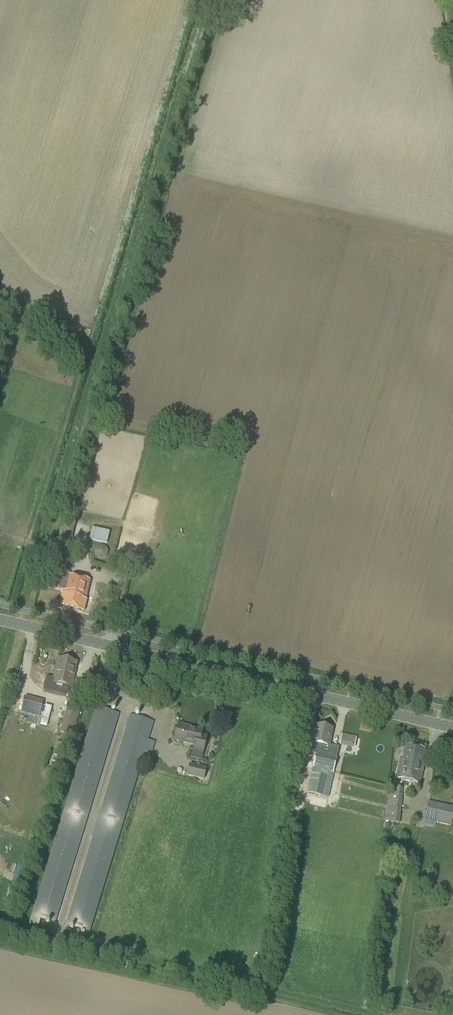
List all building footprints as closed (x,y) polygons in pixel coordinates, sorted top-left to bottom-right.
[(83,612),(86,601),(90,581),(69,575),(69,574),(49,569),(45,587),(64,592),(60,606),(83,612)] [(70,687),(76,662),(59,659),(54,683),(70,687)] [(39,718),(43,701),(24,696),(20,713),(39,718)] [(55,924),(119,714),(95,707),(31,917),(29,925),(36,927),(38,920),(55,924)] [(72,737),(79,713),(66,709),(59,733),(72,737)] [(130,715),(65,925),(89,933),(145,753),(148,741),(154,722),(130,715)] [(203,753),(207,736),(201,735),(203,730),(177,724),(173,740),(194,745),(193,751),(203,753)] [(328,798),(339,747),(329,745),(333,729),(316,725),(312,743),(313,743),(311,753),(316,754),(313,767),(307,793),(328,798)] [(341,734),(339,744),(354,747),(356,737),(341,734)] [(422,762),(425,751),(406,746),(403,758),(401,757),(395,779),(419,784),(425,763),(422,762)] [(204,780),(207,768),(189,764),(186,776),(204,780)] [(399,822),(402,795),(388,793),(385,821),(399,822)] [(452,817),(452,807),(429,801),(425,819),(451,825),(452,817)]
